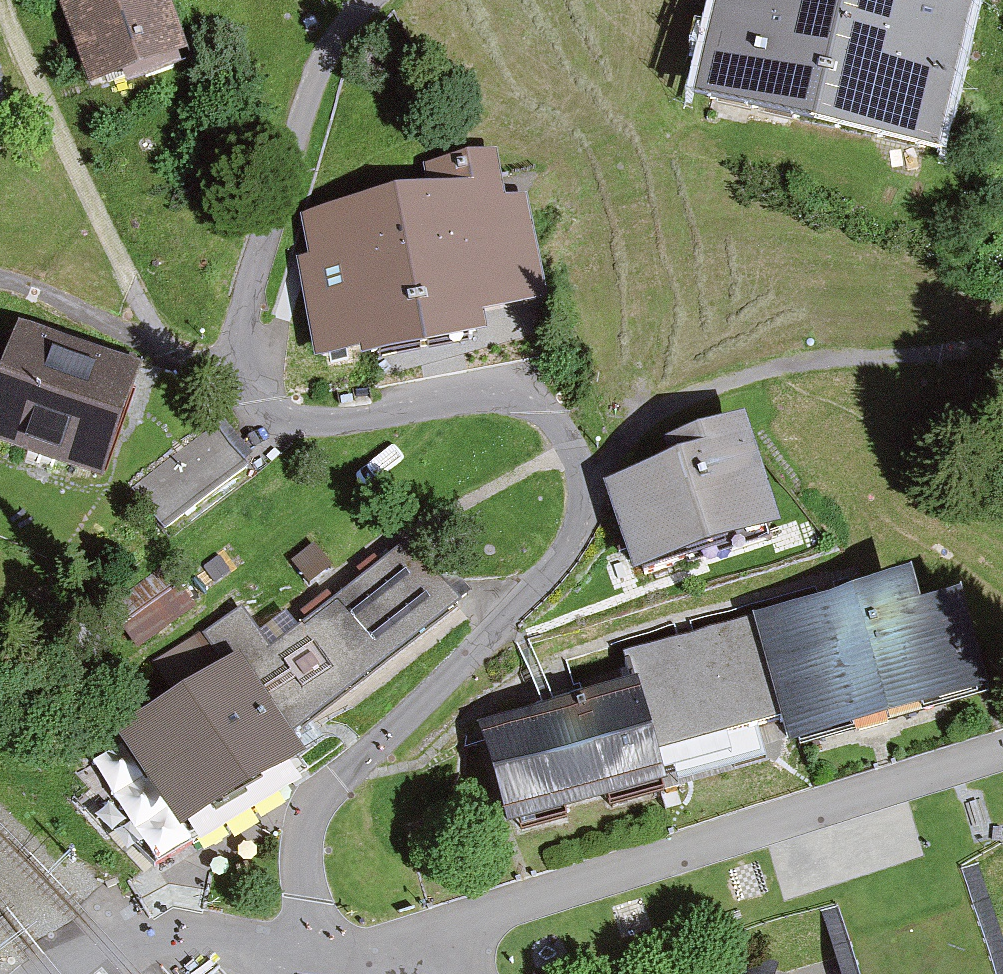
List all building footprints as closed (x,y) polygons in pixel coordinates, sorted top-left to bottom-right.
[(169,0),(57,0),(91,103),(192,69),(169,0)] [(693,98),(939,156),(976,0),(716,0),(693,98)] [(492,179),(297,214),(323,359),(519,324),(492,179)] [(18,339),(0,386),(0,455),(106,495),(147,382),(18,339)] [(218,420),(134,487),(165,526),(249,459),(218,420)] [(644,484),(597,499),(623,580),(749,538),(716,437),(638,463),(644,484)] [(148,670),(168,703),(96,744),(159,852),(276,785),(256,752),(444,619),(393,562),(251,664),(226,627),(148,670)] [(111,609),(136,643),(190,604),(165,569),(111,609)] [(914,571),(748,614),(775,716),(781,742),(975,692),(952,604),(924,610),(914,571)] [(748,614),(614,648),(624,689),(640,751),(775,716),(748,614)] [(624,689),(463,730),(487,823),(648,782),(640,751),(624,689)] [(823,915),(842,973),(1002,973),(1002,949),(979,866),(823,915)] [(747,973),(772,973),(774,969),(751,962),(747,973)]
